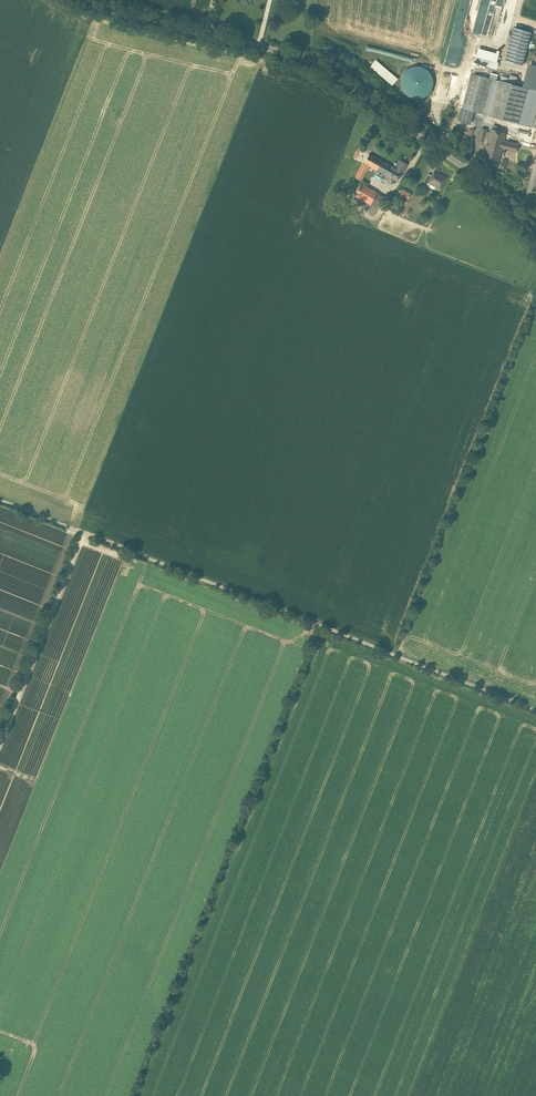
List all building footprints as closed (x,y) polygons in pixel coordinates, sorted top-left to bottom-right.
[(502,12),(480,7),(470,63),(492,68),(502,12)] [(517,29),(509,61),(522,65),(531,33),(517,29)] [(370,67),(393,85),(398,78),(376,59),(370,67)] [(417,65),(404,70),(401,82),(405,94),(418,98),(429,95),(432,84),(432,82),(432,81),(428,69),(417,65)] [(493,79),(471,73),(462,108),(473,111),(483,114),(493,79)] [(518,86),(504,82),(494,117),(519,124),(528,89),(518,86)] [(473,111),(462,108),(459,120),(469,123),(473,111)] [(487,129),(482,128),(478,141),(483,142),(487,129)] [(505,133),(491,129),(483,157),(498,161),(501,149),(503,140),(505,133)] [(518,129),(517,132),(521,133),(521,135),(529,137),(531,132),(518,129)] [(518,144),(503,140),(501,149),(516,153),(518,144)] [(391,166),(369,154),(355,178),(361,181),(369,165),(386,175),(391,166)] [(407,164),(401,161),(396,169),(391,166),(386,175),(397,181),(402,173),(407,164)] [(446,178),(434,171),(432,175),(428,182),(440,189),(446,178)] [(384,197),(361,184),(351,201),(367,210),(366,211),(373,215),(384,197)] [(410,194),(401,189),(396,196),(401,199),(403,196),(408,199),(410,194)]
